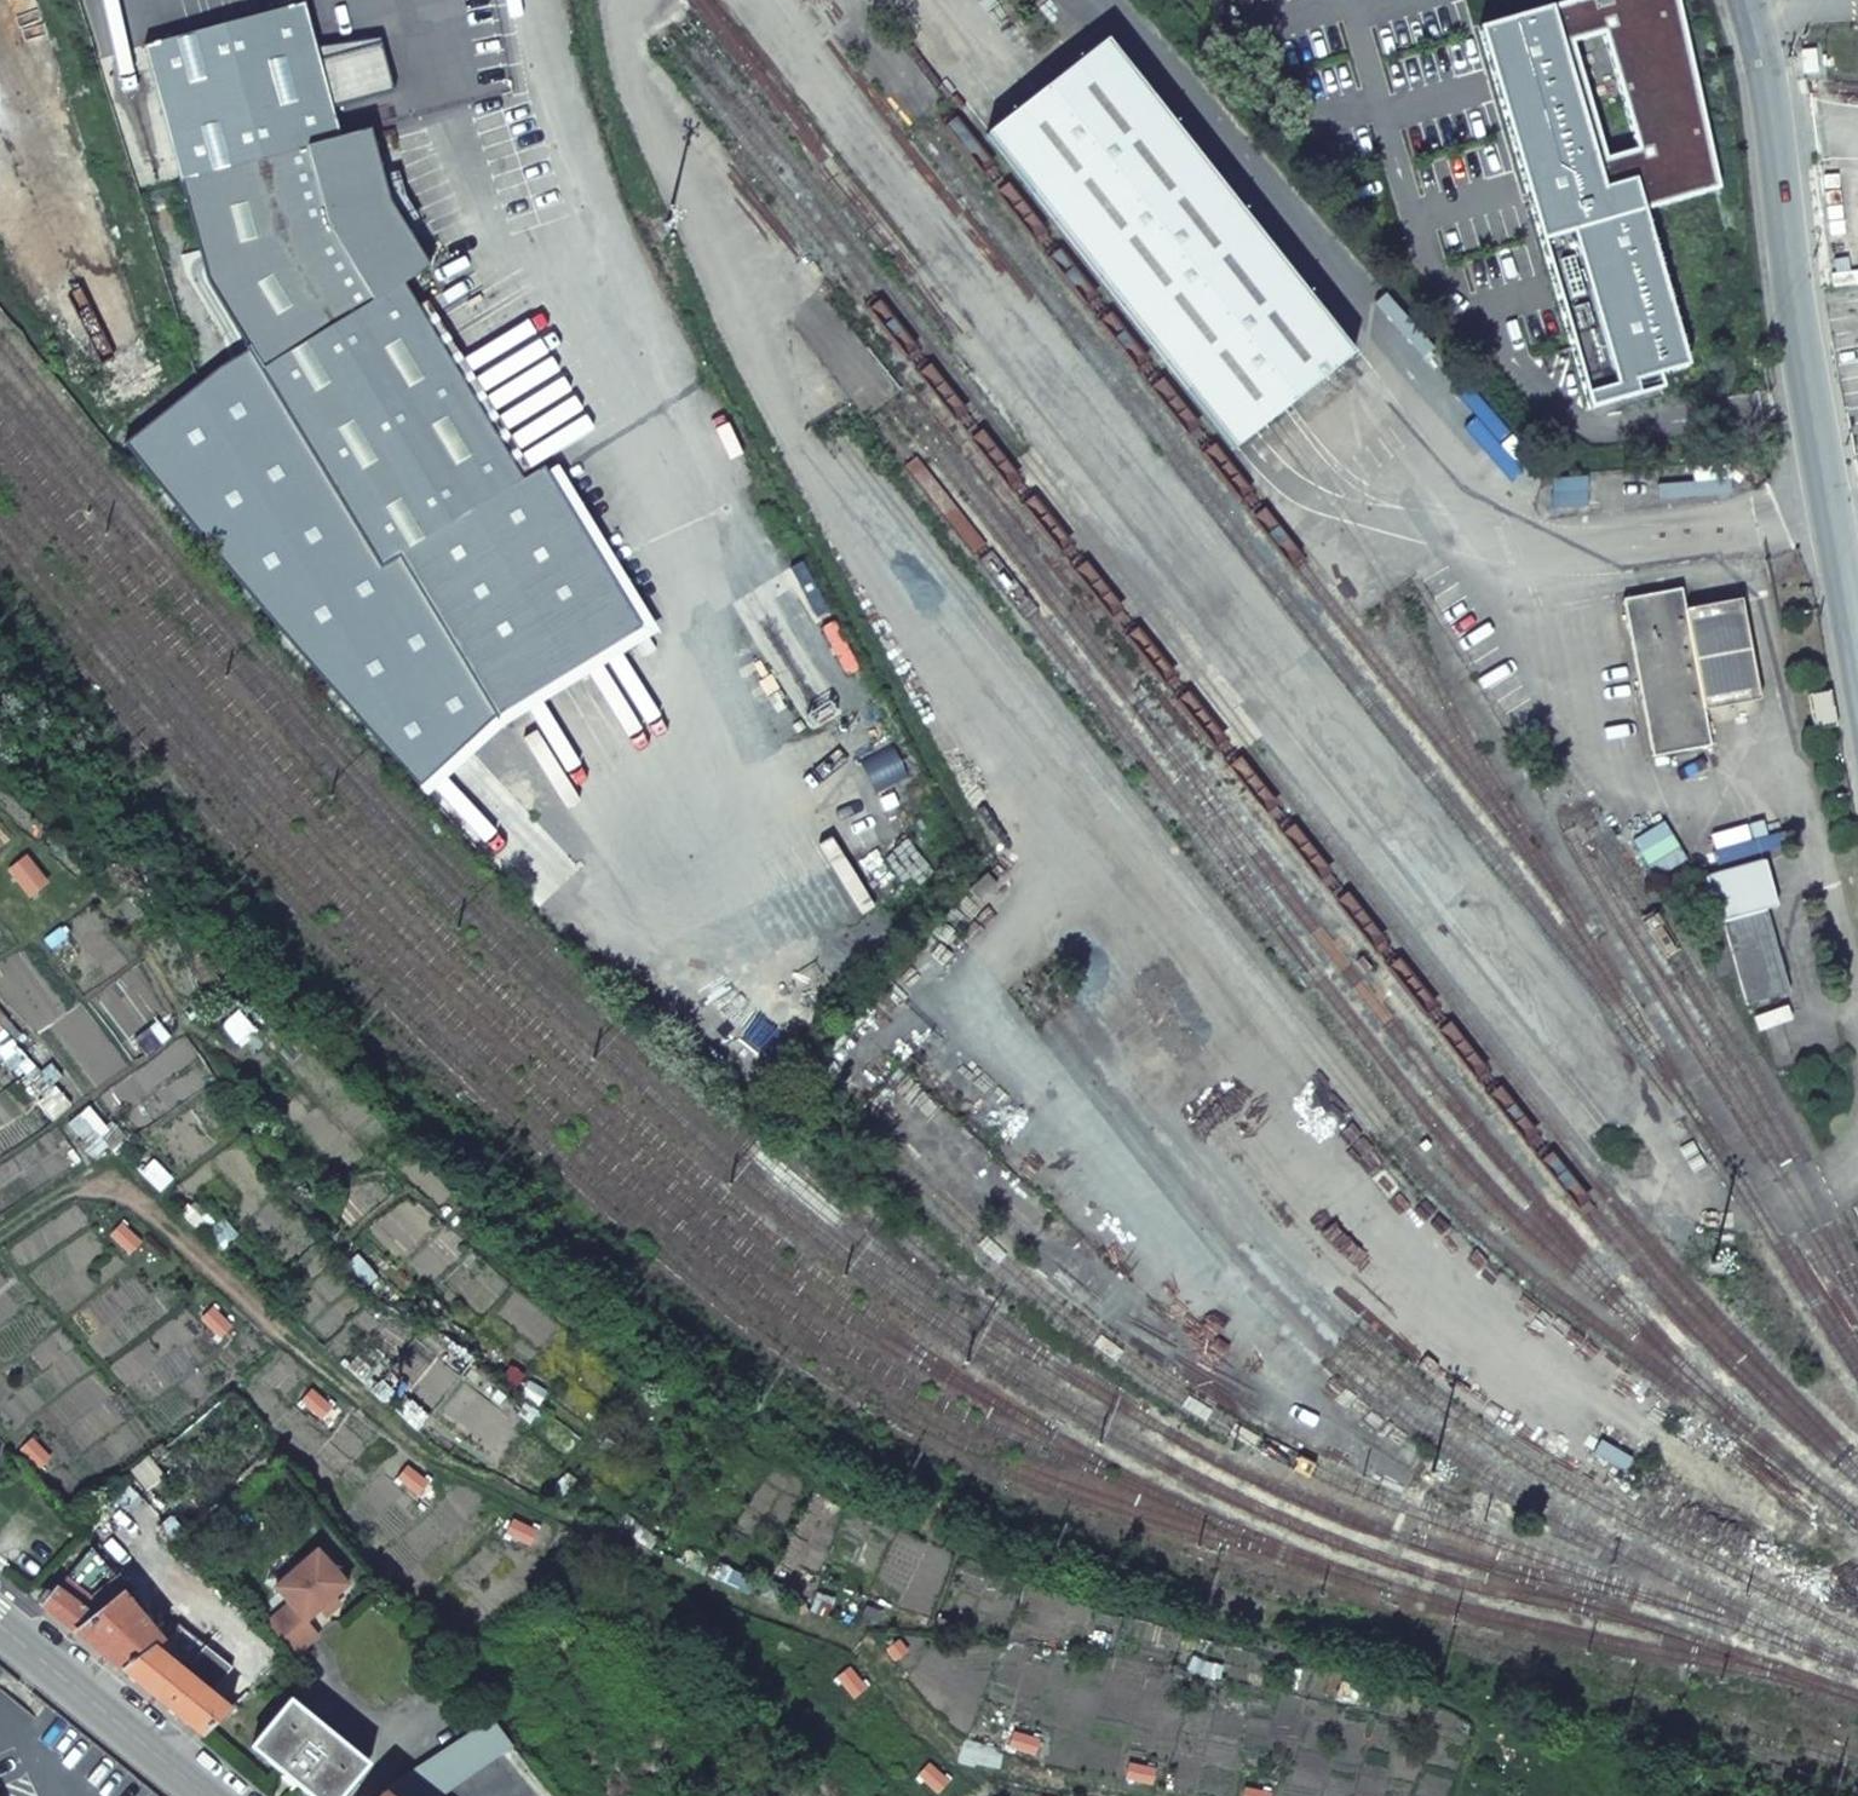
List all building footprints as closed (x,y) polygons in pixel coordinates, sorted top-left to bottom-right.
[(1477,27),(1590,413),(1665,393),(1661,377),(1691,369),(1648,214),(1722,191),(1680,0),(1576,0),(1477,27)] [(304,4),(144,46),(207,281),(381,566),(524,479),(404,282),(429,267),(389,203),(369,130),(340,138),(304,4)] [(989,135),(1235,450),(1304,396),(1336,371),(1356,356),(1110,41),(989,135)] [(1347,386),(1336,371),(1304,396),(1315,411),(1347,386)] [(541,483),(397,572),(489,719),(633,629),(541,483)] [(1623,601),(1652,754),(1711,744),(1705,711),(1760,701),(1741,600),(1687,611),(1683,589),(1623,601)] [(1814,732),(1837,727),(1830,691),(1808,696),(1814,732)] [(1788,993),(1766,910),(1777,906),(1764,861),(1704,877),(1717,923),(1722,922),(1745,1005),(1788,993)] [(92,1542),(62,1576),(99,1607),(121,1589),(133,1579),(92,1542)] [(333,1598),(347,1585),(316,1551),(274,1589),(289,1604),(265,1626),(290,1660),(318,1635),(309,1625),(314,1621),(321,1614),(327,1621),(335,1614),(333,1598)] [(71,1630),(99,1607),(62,1576),(39,1604),(71,1630)] [(71,1630),(119,1669),(152,1647),(161,1639),(121,1589),(99,1607),(71,1630)] [(231,1667),(178,1626),(161,1639),(152,1647),(209,1693),(231,1667)] [(209,1693),(152,1647),(119,1669),(169,1711),(202,1738),(229,1710),(209,1693)] [(309,1795),(342,1795),(369,1764),(291,1699),(251,1748),(284,1776),(309,1795)] [(385,1795),(438,1795),(508,1748),(485,1721),(397,1776),(383,1794),(385,1795)]
